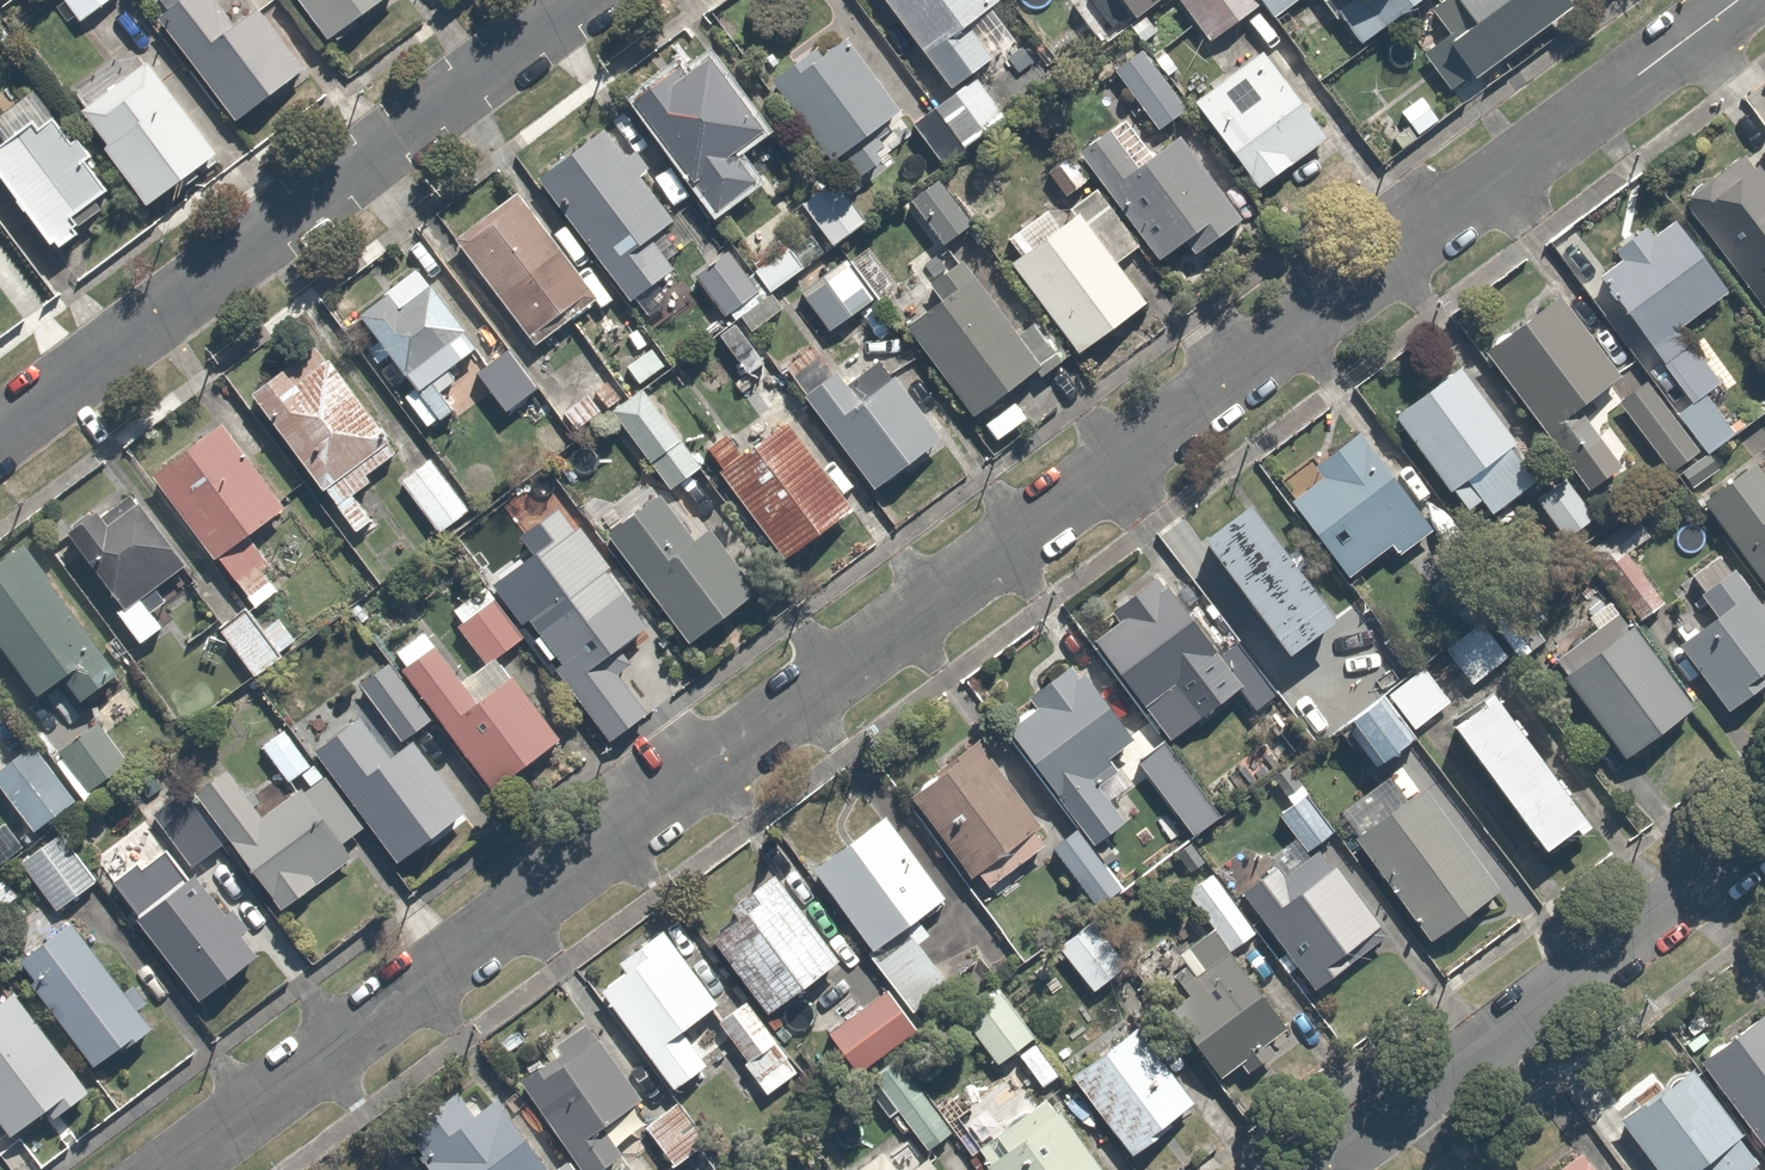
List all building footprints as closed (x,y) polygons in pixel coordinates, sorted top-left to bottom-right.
[(104,0),(66,0),(81,19),(104,0)] [(152,10),(228,116),(303,62),(259,0),(254,0),(229,18),(216,0),(166,0),(152,10)] [(329,40),(380,0),(297,0),(329,40)] [(1014,38),(990,6),(997,0),(891,0),(953,80),(925,101),(961,148),(1007,113),(974,70),(1014,38)] [(1136,15),(1156,0),(1124,0),(1136,15)] [(1256,0),(1181,0),(1207,38),(1259,3),(1256,0)] [(1277,14),(1298,0),(1267,0),(1277,14)] [(1334,15),(1355,44),(1418,0),(1355,0),(1334,15)] [(1503,62),(1575,11),(1567,0),(1440,0),(1434,4),(1458,38),(1476,25),(1503,62)] [(901,109),(851,34),(779,82),(848,185),(900,150),(881,122),(901,109)] [(765,129),(702,44),(629,97),(714,213),(771,171),(749,140),(765,129)] [(1186,107),(1146,44),(1113,65),(1153,128),(1186,107)] [(1325,137),(1258,45),(1191,93),(1258,185),(1325,137)] [(200,173),(195,166),(216,152),(165,78),(93,128),(144,202),(174,181),(179,188),(200,173)] [(0,142),(0,175),(50,244),(117,196),(52,105),(0,142)] [(671,218),(601,126),(536,176),(628,296),(673,262),(651,234),(671,218)] [(1179,129),(1137,163),(1108,128),(1079,151),(1109,187),(1115,181),(1173,251),(1208,222),(1217,232),(1245,209),(1179,129)] [(1755,150),(1687,198),(1764,306),(1764,164),(1755,150)] [(1088,175),(1071,155),(1045,177),(1062,198),(1088,175)] [(823,174),(796,197),(835,243),(863,220),(823,174)] [(971,221),(935,175),(903,201),(939,246),(971,221)] [(525,191),(458,239),(529,337),(596,289),(525,191)] [(1077,209),(1061,222),(1046,204),(1009,234),(1024,252),(1009,264),(1080,352),(1148,297),(1077,209)] [(1736,283),(1688,212),(1655,235),(1648,223),(1611,248),(1619,259),(1596,275),(1683,402),(1722,376),(1683,319),(1736,283)] [(727,243),(692,271),(729,319),(765,290),(727,243)] [(831,333),(876,294),(843,255),(797,293),(831,333)] [(1042,360),(961,261),(916,298),(925,309),(901,329),(972,416),(1042,360)] [(420,264),(356,312),(415,392),(479,344),(420,264)] [(1619,373),(1557,295),(1482,354),(1583,482),(1618,454),(1579,405),(1619,373)] [(735,317),(715,333),(745,373),(765,358),(735,317)] [(316,339),(247,392),(320,484),(388,431),(316,339)] [(510,347),(484,364),(511,406),(538,388),(510,347)] [(861,396),(830,352),(792,379),(873,493),(950,439),(900,368),(861,396)] [(1461,361),(1389,414),(1450,497),(1522,444),(1461,361)] [(1642,376),(1611,402),(1672,475),(1703,449),(1642,376)] [(700,459),(643,385),(606,413),(664,487),(700,459)] [(744,426),(709,450),(782,560),(859,509),(795,411),(753,439),(744,426)] [(268,563),(244,526),(289,496),(234,413),(149,470),(203,552),(228,589),(268,563)] [(1354,424),(1308,462),(1320,476),(1290,500),(1350,573),(1390,540),(1400,552),(1436,523),(1354,424)] [(432,455),(400,478),(438,530),(470,507),(432,455)] [(1758,455),(1698,499),(1764,588),(1764,464),(1758,455)] [(1561,474),(1531,499),(1566,543),(1597,518),(1561,474)] [(83,516),(62,532),(117,603),(114,606),(144,645),(180,617),(153,582),(189,554),(143,495),(96,532),(83,516)] [(664,496),(610,534),(683,639),(756,589),(709,521),(690,534),(664,496)] [(1245,496),(1203,530),(1183,506),(1147,535),(1171,565),(1176,561),(1236,635),(1265,670),(1338,610),(1245,496)] [(1651,538),(1631,511),(1589,542),(1642,615),(1666,598),(1632,551),(1651,538)] [(594,522),(577,535),(504,593),(611,728),(645,702),(605,651),(644,621),(599,563),(616,550),(594,522)] [(0,563),(0,648),(30,692),(59,671),(81,702),(122,673),(31,542),(0,563)] [(1755,673),(1764,665),(1764,606),(1719,549),(1680,580),(1704,609),(1666,639),(1718,703),(1755,673)] [(1265,670),(1236,635),(1223,645),(1160,568),(1110,609),(1118,619),(1095,638),(1150,705),(1162,720),(1193,696),(1180,680),(1206,659),(1247,710),(1278,686),(1265,670)] [(277,574),(217,622),(256,670),(315,623),(277,574)] [(556,734),(500,659),(522,643),(491,598),(490,597),(488,596),(487,596),(485,595),(484,594),(482,594),(481,594),(479,594),(477,594),(476,594),(474,594),(473,594),(471,595),(469,596),(468,596),(467,597),(465,598),(464,599),(463,600),(462,602),(461,603),(460,604),(459,606),(459,607),(458,609),(458,611),(458,612),(457,614),(458,615),(458,617),(458,619),(458,620),(459,622),(459,623),(460,625),(482,653),(485,657),(467,671),(429,624),(393,652),(484,783),(556,734)] [(1696,696),(1636,614),(1559,670),(1620,752),(1696,696)] [(1484,615),(1439,648),(1467,685),(1511,653),(1484,615)] [(1138,733),(1075,654),(1043,680),(1055,694),(1006,733),(1092,842),(1125,816),(1089,771),(1138,733)] [(418,728),(432,718),(389,659),(359,681),(402,740),(418,728)] [(1354,775),(1415,725),(1385,688),(1324,739),(1354,775)] [(1491,688),(1452,718),(1550,844),(1589,814),(1491,688)] [(362,716),(311,755),(362,825),(391,864),(473,803),(418,728),(402,740),(388,751),(362,716)] [(223,761),(188,786),(227,840),(278,909),(351,855),(340,841),(362,825),(311,755),(291,728),(264,748),(290,783),(257,807),(223,761)] [(1040,854),(1059,840),(1035,807),(1032,810),(978,737),(933,770),(936,774),(911,792),(970,871),(975,868),(988,885),(1036,849),(1040,854)] [(0,770),(0,788),(28,829),(74,797),(38,744),(0,770)] [(1507,884),(1426,781),(1352,840),(1433,942),(1507,884)] [(188,786),(154,811),(193,864),(227,840),(188,786)] [(1301,790),(1275,813),(1308,848),(1333,825),(1301,790)] [(933,929),(921,915),(952,890),(886,807),(811,868),(877,950),(868,958),(880,972),(855,992),(898,1046),(927,1022),(911,1002),(945,974),(918,941),(933,929)] [(1121,887),(1078,828),(1058,843),(1101,902),(1121,887)] [(63,831),(21,860),(54,909),(97,880),(63,831)] [(1269,852),(1234,880),(1320,986),(1390,930),(1324,848),(1289,877),(1269,852)] [(207,861),(134,914),(193,997),(267,944),(207,861)] [(1207,861),(1181,879),(1216,928),(1230,948),(1256,930),(1207,861)] [(839,957),(779,871),(702,925),(762,1010),(839,957)] [(1124,965),(1086,917),(1053,944),(1091,991),(1124,965)] [(72,918),(18,954),(88,1059),(142,1023),(72,918)] [(618,959),(624,968),(601,985),(678,1092),(716,1065),(686,1024),(718,1002),(670,935),(663,926),(618,959)] [(1216,928),(1165,964),(1181,988),(1163,1000),(1217,1076),(1286,1027),(1230,948),(1216,928)] [(996,985),(954,1017),(996,1071),(1037,1039),(996,985)] [(80,1077),(14,990),(0,1001),(0,1122),(8,1132),(43,1106),(50,1116),(87,1087),(80,1077)] [(797,1075),(747,997),(714,1019),(764,1096),(797,1075)] [(1699,1056),(1764,1141),(1764,1008),(1763,1006),(1699,1056)] [(1201,1103),(1136,1018),(1067,1070),(1132,1156),(1201,1103)] [(583,1169),(595,1169),(624,1149),(604,1122),(646,1092),(596,1021),(517,1077),(571,1152),(583,1169)] [(1619,1118),(1659,1169),(1731,1169),(1759,1149),(1691,1062),(1619,1118)] [(943,1122),(905,1065),(879,1083),(917,1140),(943,1122)] [(405,1124),(437,1169),(539,1169),(549,1162),(499,1091),(475,1108),(459,1086),(405,1124)] [(1046,1087),(970,1145),(989,1169),(1110,1169),(1046,1087)] [(677,1100),(643,1124),(672,1165),(706,1140),(677,1100)] [(1547,1169),(1601,1169),(1581,1144),(1547,1169)] [(884,1147),(854,1169),(901,1169),(884,1147)] [(571,1152),(546,1169),(583,1169),(571,1152)] [(930,1152),(905,1169),(943,1169),(930,1152)]
